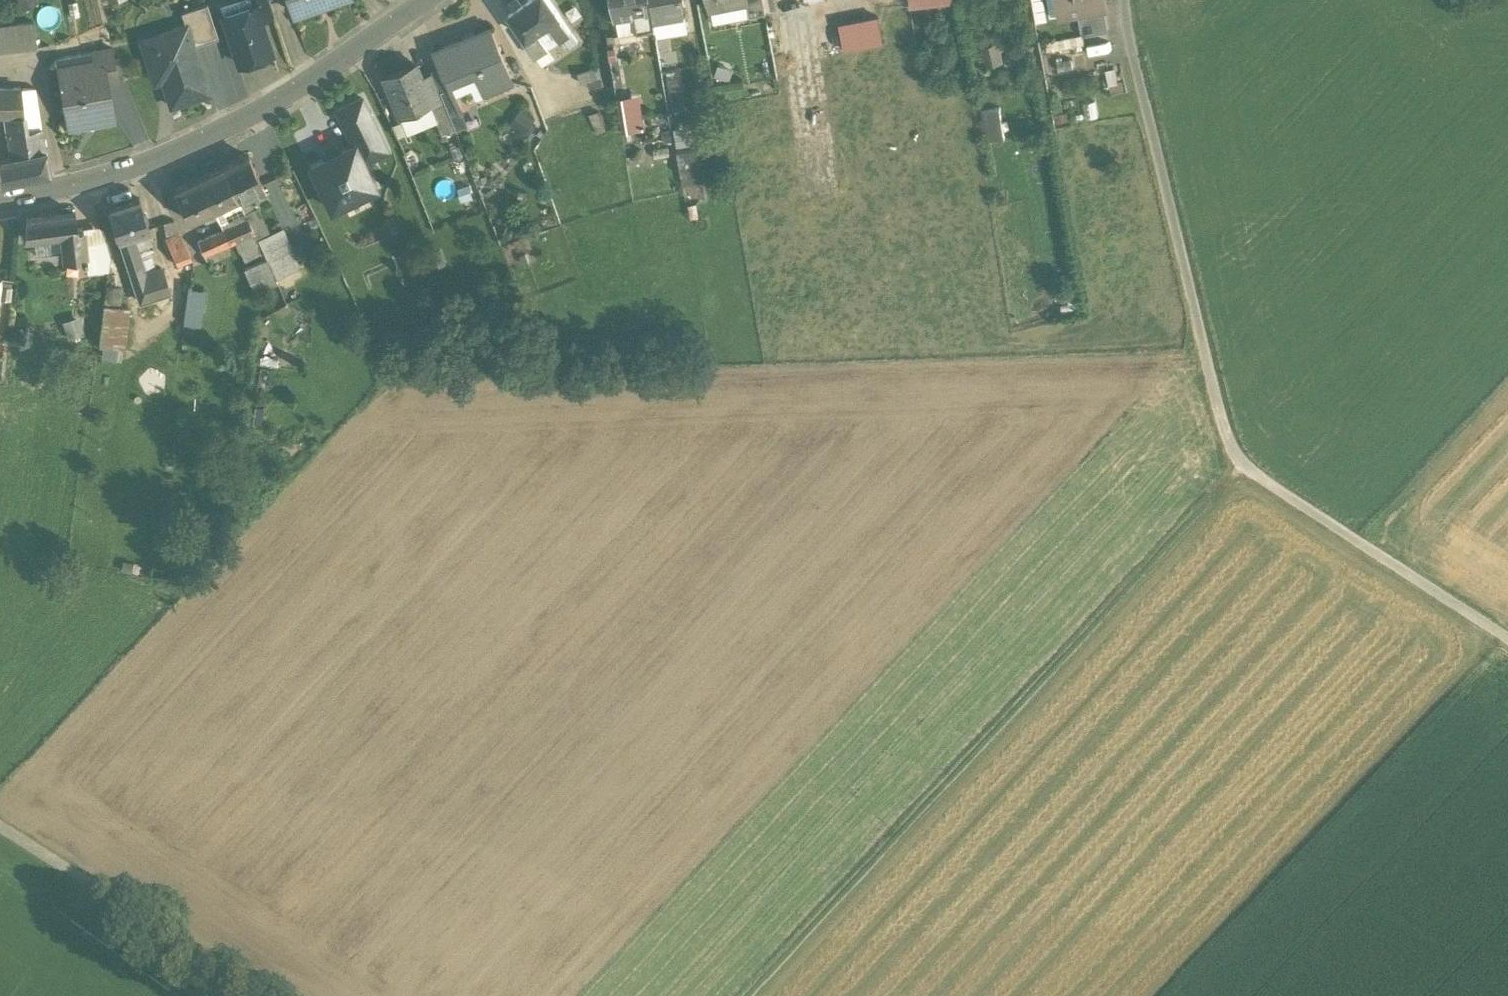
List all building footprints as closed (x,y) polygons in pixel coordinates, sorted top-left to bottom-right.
[(253,11),(256,10),(259,21),(274,16),(269,0),(250,0),(253,11)] [(294,15),(318,8),(317,3),(325,0),(289,0),(294,15)] [(508,12),(526,38),(526,39),(537,32),(548,24),(560,16),(549,0),(526,0),(520,4),(512,10),(508,12)] [(508,4),(512,10),(520,4),(518,0),(514,0),(508,4)] [(620,32),(655,26),(653,15),(651,0),(615,0),(620,32)] [(653,15),(685,10),(683,0),(651,0),(653,15)] [(748,16),(765,13),(763,0),(745,0),(748,16)] [(1060,15),(1078,12),(1103,7),(1104,7),(1103,0),(1058,0),(1060,15)] [(183,12),(194,46),(218,38),(207,4),(183,12)] [(584,18),(577,5),(567,11),(574,23),(584,18)] [(1103,7),(1078,12),(1082,35),(1107,31),(1103,7)] [(259,21),(256,10),(253,11),(225,20),(239,64),(272,53),(263,25),(261,26),(259,21)] [(838,20),(844,48),(884,39),(878,11),(838,20)] [(570,33),(560,16),(548,24),(559,41),(562,38),(570,33)] [(0,28),(0,54),(36,49),(33,24),(0,28)] [(548,24),(537,32),(548,48),(559,41),(548,24)] [(170,106),(209,94),(194,46),(187,25),(141,39),(155,82),(162,80),(170,106)] [(493,31),(464,42),(462,39),(436,50),(448,81),(481,69),(490,92),(513,83),(493,31)] [(537,32),(526,39),(526,38),(522,40),(534,58),(548,48),(537,32)] [(570,33),(562,38),(569,48),(577,43),(570,33)] [(113,49),(97,52),(99,63),(103,62),(107,84),(119,82),(113,49)] [(97,52),(57,59),(59,70),(99,63),(97,52)] [(99,63),(59,70),(68,126),(113,118),(107,84),(103,62),(99,63)] [(415,65),(384,78),(400,116),(431,103),(421,78),(415,65)] [(598,68),(578,73),(580,84),(601,78),(598,68)] [(682,69),(668,70),(673,107),(686,105),(682,69)] [(439,91),(432,73),(421,78),(431,103),(442,98),(439,91)] [(451,86),(439,91),(442,98),(449,116),(461,111),(451,86)] [(36,88),(22,89),(22,117),(39,115),(36,88)] [(0,89),(0,117),(5,117),(22,117),(22,89),(0,89)] [(637,91),(621,93),(626,129),(642,126),(637,91)] [(357,145),(365,163),(387,153),(363,99),(340,109),(357,145)] [(984,108),(989,137),(1005,135),(1000,105),(984,108)] [(535,126),(532,123),(534,120),(520,110),(511,123),(528,135),(535,126)] [(39,115),(22,117),(5,117),(8,136),(41,128),(39,115)] [(41,128),(8,136),(12,158),(45,151),(41,128)] [(311,166),(332,210),(377,189),(365,163),(357,145),(311,166)] [(684,179),(702,176),(696,145),(678,148),(684,179)] [(1,184),(50,174),(45,151),(12,158),(0,161),(0,179),(1,184)] [(248,156),(223,168),(238,199),(263,187),(248,156)] [(223,168),(199,179),(214,210),(238,199),(223,168)] [(199,179),(173,191),(188,222),(214,210),(199,179)] [(238,199),(214,210),(223,232),(248,220),(245,215),(238,199)] [(149,230),(139,200),(109,209),(119,240),(132,236),(147,231),(149,230)] [(245,215),(248,220),(254,233),(259,244),(272,238),(258,209),(245,215)] [(75,213),(26,220),(24,240),(33,239),(43,237),(61,235),(63,253),(64,261),(84,258),(84,260),(86,260),(87,260),(85,244),(83,229),(78,230),(75,213)] [(248,220),(223,232),(229,244),(235,242),(254,233),(248,220)] [(173,221),(164,224),(167,239),(180,234),(173,221)] [(147,231),(132,236),(140,260),(152,256),(149,246),(152,245),(147,231)] [(223,232),(198,243),(204,255),(229,244),(223,232)] [(301,268),(283,232),(272,238),(259,244),(264,254),(267,260),(276,279),(301,268)] [(254,233),(235,242),(245,263),(264,254),(259,244),(254,233)] [(167,239),(166,240),(172,253),(186,248),(180,234),(167,239)] [(61,235),(43,237),(33,239),(35,256),(63,253),(61,235)] [(132,236),(119,240),(133,282),(146,277),(146,276),(140,260),(132,236)] [(105,242),(85,244),(87,260),(86,260),(87,274),(108,271),(110,257),(105,242)] [(186,248),(172,253),(176,263),(179,266),(192,260),(186,248)] [(440,250),(431,253),(434,264),(435,264),(437,272),(444,270),(442,262),(443,261),(440,250)] [(267,260),(245,269),(255,293),(278,283),(276,279),(267,260)] [(163,271),(146,276),(146,277),(133,282),(137,295),(167,285),(163,271)] [(11,278),(1,278),(0,298),(10,299),(11,278)] [(167,285),(137,295),(139,301),(169,291),(167,285)] [(121,288),(106,286),(104,305),(119,307),(121,288)] [(206,290),(189,288),(184,324),(201,326),(206,290)] [(119,307),(104,305),(100,330),(124,334),(128,308),(119,307)] [(124,334),(100,330),(98,346),(122,349),(124,334)]
